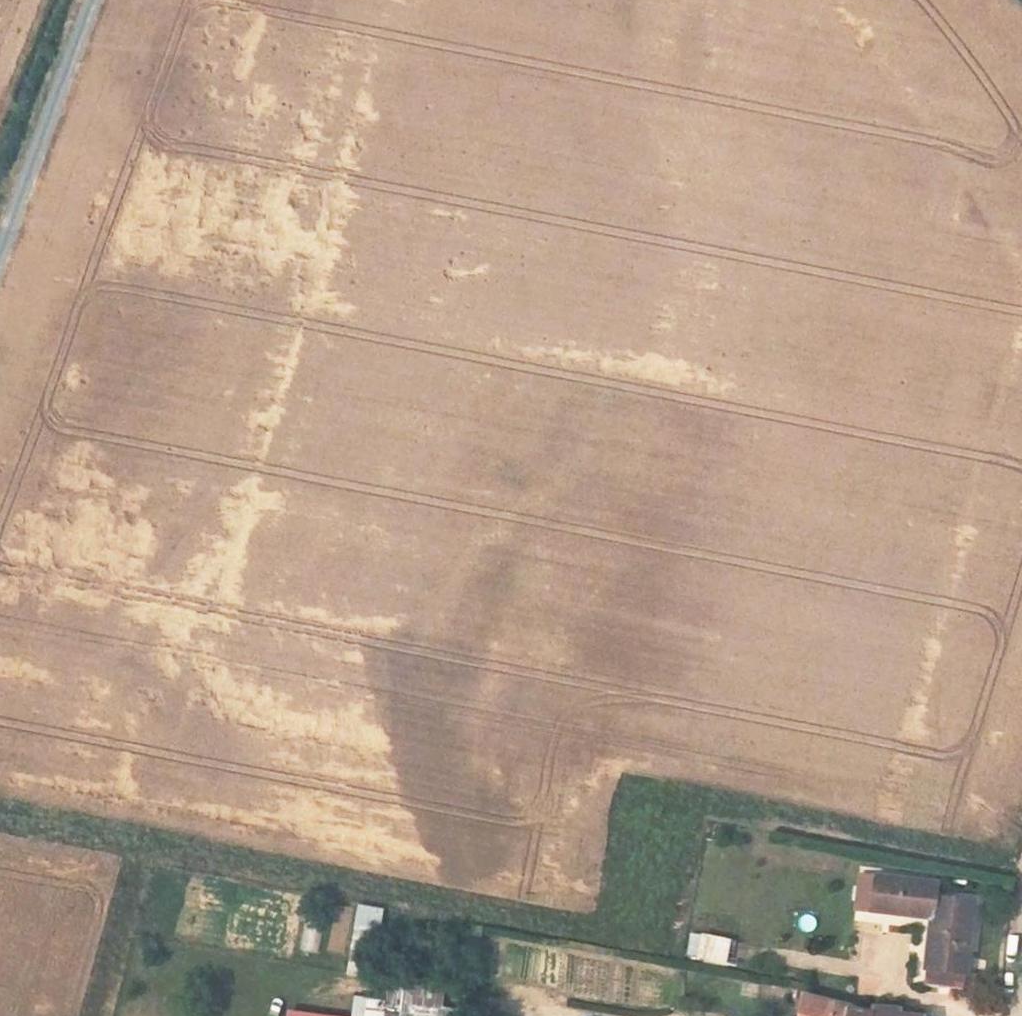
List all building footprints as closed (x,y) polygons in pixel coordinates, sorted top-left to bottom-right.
[(875,877),(869,911),(927,920),(917,979),(959,985),(973,903),(935,897),(936,887),(875,877)] [(375,953),(379,905),(356,902),(351,951),(375,953)] [(321,950),(322,924),(303,923),(302,950),(321,950)] [(735,968),(741,942),(690,931),(685,957),(735,968)] [(285,1015),(457,1015),(458,1006),(442,1005),(444,987),(388,981),(386,997),(353,994),(350,1015),(286,1008),(285,1015)] [(862,1006),(798,998),(796,1015),(896,1015),(899,1005),(863,999),(862,1006)]
